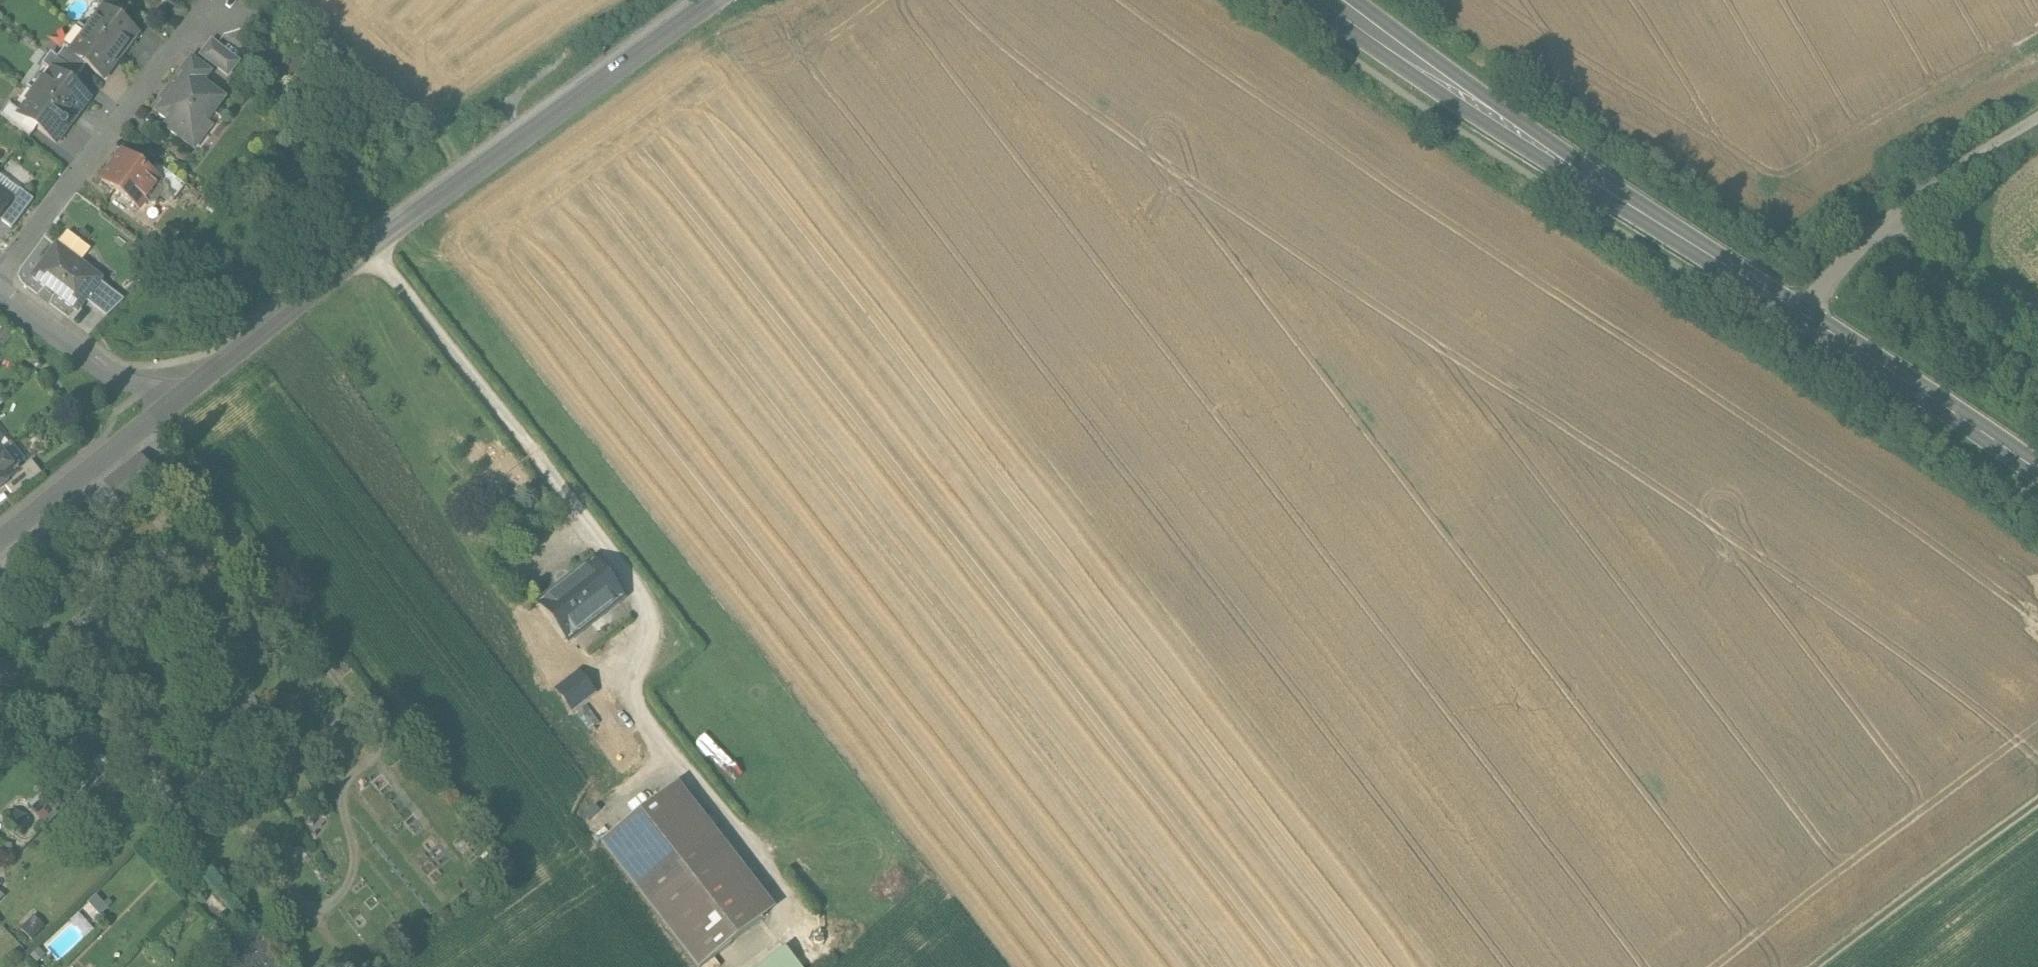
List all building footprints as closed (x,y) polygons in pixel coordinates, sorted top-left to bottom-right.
[(113,0),(96,0),(94,3),(102,9),(103,7),(120,20),(127,11),(113,0)] [(120,20),(103,7),(102,9),(86,30),(121,56),(138,34),(120,20)] [(121,56),(86,30),(71,51),(69,52),(86,65),(104,79),(121,56)] [(238,61),(212,42),(202,55),(228,74),(238,61)] [(71,51),(65,47),(57,57),(57,58),(79,75),(86,65),(69,52),(71,51)] [(57,57),(51,53),(42,64),(50,71),(52,69),(72,84),(79,75),(57,58),(57,57)] [(209,73),(192,59),(183,70),(188,74),(201,84),(209,73)] [(72,84),(52,69),(50,71),(35,91),(73,120),(90,98),(72,84)] [(201,84),(188,74),(160,112),(171,120),(165,127),(181,139),(187,132),(193,137),(221,99),(201,84)] [(73,120),(35,91),(19,112),(18,114),(37,128),(56,142),(73,120)] [(19,112),(9,105),(1,116),(30,138),(37,128),(18,114),(19,112)] [(150,173),(122,152),(102,179),(140,208),(146,200),(149,203),(156,202),(161,195),(161,188),(157,185),(159,182),(160,181),(150,173)] [(186,185),(157,163),(150,173),(160,181),(159,182),(165,186),(165,193),(174,200),(186,185)] [(14,199),(13,198),(19,189),(0,175),(0,218),(14,199)] [(13,198),(14,199),(0,218),(0,219),(12,228),(34,199),(20,189),(19,189),(13,198)] [(100,279),(57,245),(34,276),(77,309),(85,299),(99,280),(100,279)] [(124,299),(99,280),(85,299),(107,316),(124,299)] [(0,452),(0,491),(4,487),(19,475),(18,473),(0,452)] [(31,463),(18,473),(19,475),(4,487),(11,497),(40,475),(31,463)] [(593,561),(539,602),(569,640),(623,599),(593,561)] [(579,673),(558,689),(572,708),(593,692),(579,673)] [(665,793),(601,842),(698,966),(701,966),(762,920),(665,793)] [(764,966),(799,966),(786,950),(764,966)]
